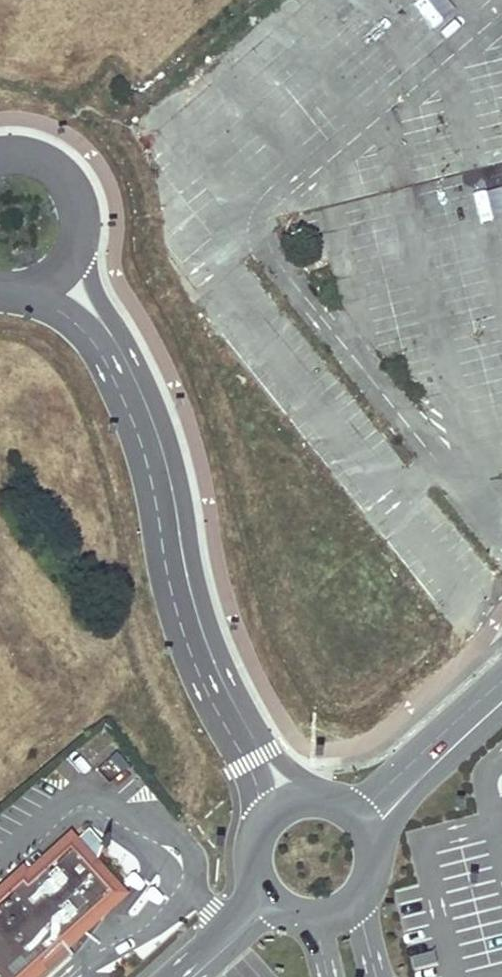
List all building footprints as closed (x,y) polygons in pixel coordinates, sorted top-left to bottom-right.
[(85,831),(72,842),(90,863),(96,859),(98,846),(85,831)] [(20,880),(24,885),(65,848),(109,898),(57,944),(63,952),(122,899),(90,863),(72,842),(68,837),(22,878),(14,869),(0,882),(0,897),(20,880)] [(67,956),(63,952),(57,944),(109,898),(65,848),(24,885),(20,880),(0,897),(0,976),(42,976),(67,956)]
